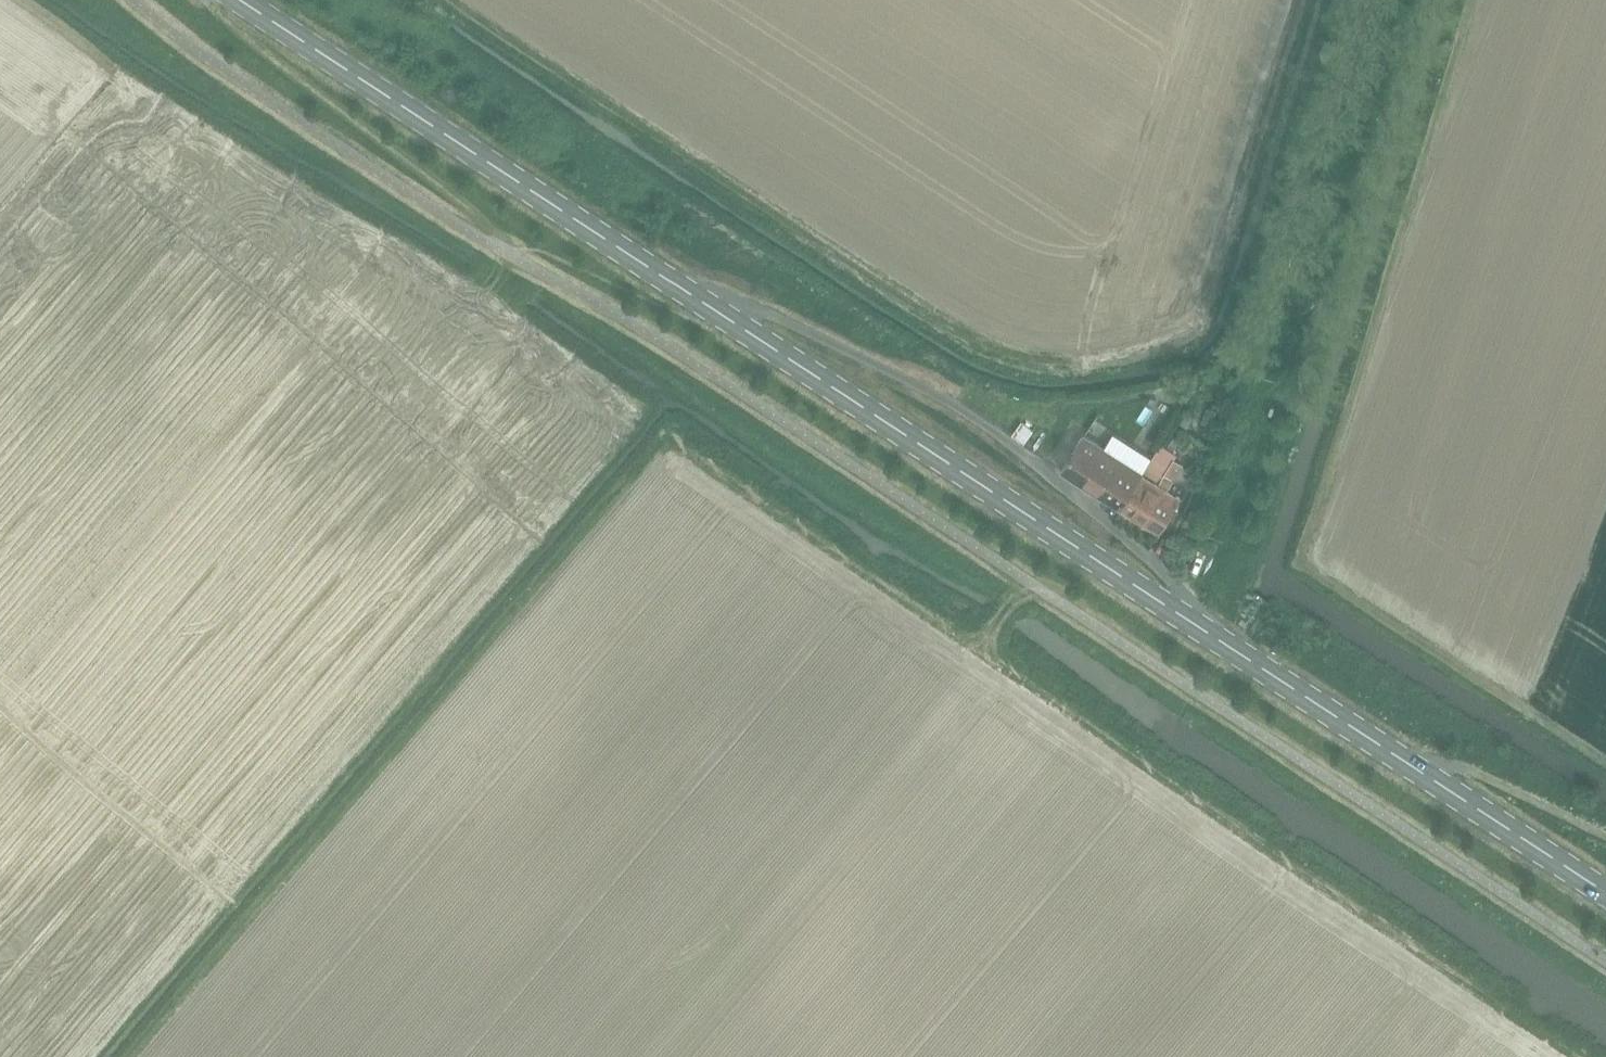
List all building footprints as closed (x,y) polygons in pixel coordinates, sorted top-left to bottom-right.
[(1048,432),(1057,417),(1043,409),(1034,425),(1048,432)] [(1082,439),(1061,472),(1098,495),(1120,509),(1142,477),(1151,462),(1110,436),(1101,451),(1082,439)] [(1142,477),(1120,509),(1156,532),(1159,533),(1179,500),(1167,493),(1175,480),(1161,471),(1168,460),(1157,453),(1151,462),(1142,477)]
